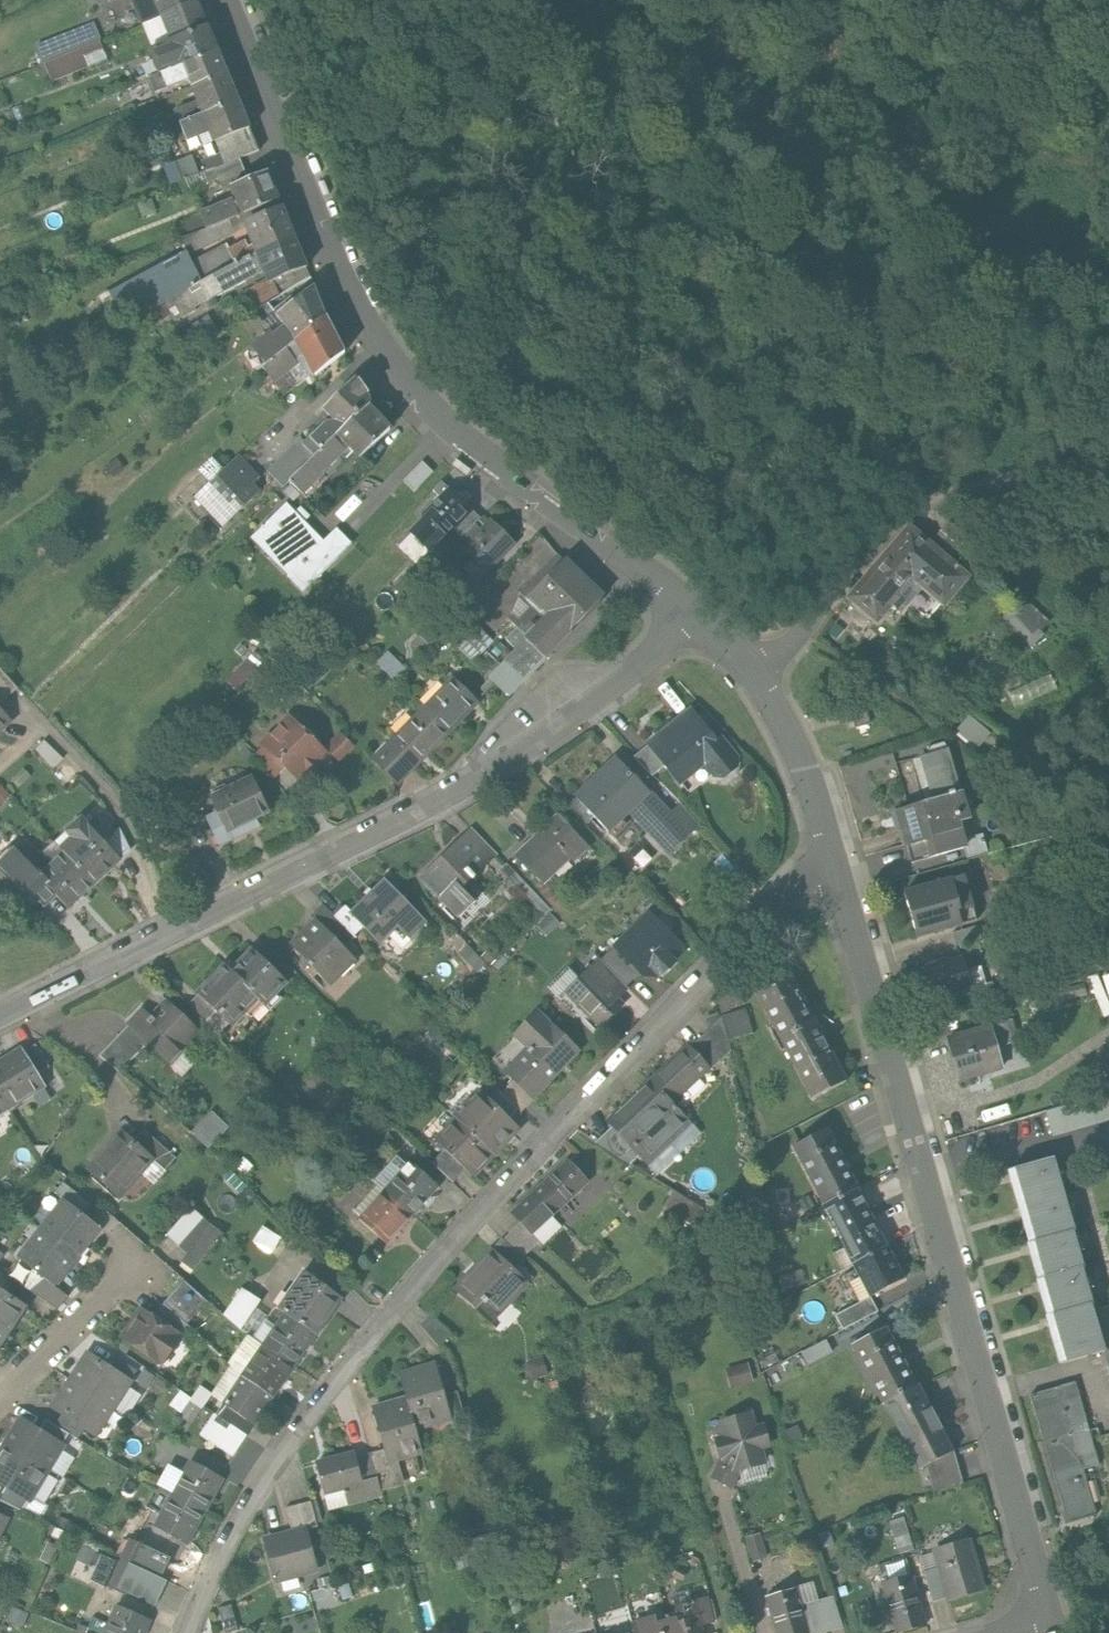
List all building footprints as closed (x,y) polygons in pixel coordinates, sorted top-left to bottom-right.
[(164,15),(197,2),(196,0),(157,0),(164,15)] [(218,53),(197,2),(164,15),(174,40),(152,50),(162,75),(177,69),(218,53)] [(55,80),(93,64),(89,53),(108,45),(97,19),(39,43),(55,80)] [(227,75),(218,53),(177,69),(162,75),(168,88),(182,82),(182,81),(182,80),(183,79),(184,79),(183,76),(188,74),(194,89),(227,75)] [(156,93),(168,88),(162,75),(150,80),(156,93)] [(239,102),(227,75),(194,89),(202,106),(205,115),(239,102)] [(250,129),(239,102),(205,115),(210,125),(217,143),(250,129)] [(181,125),(205,115),(202,106),(197,108),(195,105),(176,113),(181,125)] [(210,125),(205,115),(181,125),(186,139),(206,131),(205,127),(210,125)] [(250,129),(217,143),(226,164),(240,159),(259,151),(250,129)] [(233,187),(249,181),(240,159),(226,164),(215,169),(224,192),(233,188),(233,187)] [(249,181),(233,187),(233,188),(240,205),(244,215),(279,201),(268,173),(249,181)] [(231,220),(244,215),(240,205),(236,207),(234,202),(215,210),(221,224),(231,220)] [(294,238),(282,209),(248,223),(257,245),(260,252),(294,238)] [(192,254),(235,232),(231,220),(221,224),(179,241),(183,249),(189,247),(192,254)] [(305,268),(306,268),(294,238),(260,252),(263,260),(271,279),(272,282),(305,268)] [(260,252),(257,245),(249,249),(246,243),(244,243),(229,251),(228,252),(235,266),(260,252)] [(228,252),(229,251),(227,246),(192,265),(202,283),(213,278),(235,266),(228,252)] [(263,260),(260,252),(235,266),(213,278),(222,294),(245,282),(244,278),(258,270),(259,267),(257,263),(263,260)] [(199,285),(202,283),(192,265),(186,253),(112,293),(128,324),(167,302),(185,293),(199,285)] [(310,280),(305,268),(272,282),(271,279),(205,318),(217,338),(279,298),(310,280)] [(213,278),(202,283),(199,285),(208,302),(222,294),(213,278)] [(326,317),(314,287),(289,307),(277,316),(288,330),(297,341),(326,317)] [(185,293),(167,302),(173,313),(178,310),(183,319),(195,312),(185,293)] [(274,312),(277,316),(289,307),(285,303),(274,312)] [(314,378),(345,353),(326,317),(297,341),(295,342),(302,355),(314,378)] [(283,351),(295,342),(297,341),(288,330),(275,341),(283,351)] [(270,363),(283,351),(275,341),(258,354),(267,365),(270,363)] [(302,355),(295,342),(283,351),(270,363),(280,377),(297,364),(295,361),(302,355)] [(280,377),(270,363),(267,365),(263,368),(267,374),(273,382),(280,377)] [(267,374),(263,368),(255,375),(259,380),(267,374)] [(371,399),(356,379),(324,411),(336,423),(327,425),(295,456),(299,460),(303,456),(311,463),(368,407),(371,403),(371,399)] [(361,458),(390,429),(368,407),(311,463),(292,483),(307,499),(328,478),(323,473),(350,447),(361,458)] [(197,498),(225,527),(258,496),(250,488),(258,481),(237,459),(197,498)] [(434,472),(423,462),(404,482),(415,491),(434,472)] [(411,533),(429,551),(444,536),(446,538),(454,530),(472,510),(450,489),(442,482),(433,491),(441,498),(423,517),(425,518),(411,533)] [(291,573),(307,589),(352,544),(337,529),(324,542),(286,504),(260,531),(297,568),(291,573)] [(481,518),(472,510),(454,530),(462,538),(481,518)] [(947,522),(930,543),(949,558),(966,538),(947,522)] [(487,570),(513,543),(492,523),(466,550),(487,570)] [(852,601),(876,620),(911,579),(941,605),(963,578),(907,531),(864,582),(852,601)] [(528,640),(546,658),(602,599),(565,563),(533,596),(552,614),(528,640)] [(366,570),(355,580),(367,593),(378,583),(366,570)] [(395,588),(404,597),(421,580),(411,570),(395,588)] [(1030,646),(1041,635),(1015,609),(1004,620),(1030,646)] [(419,635),(430,646),(443,634),(454,622),(442,611),(419,635)] [(454,622),(443,634),(473,663),(493,643),(463,613),(454,622)] [(490,679),(508,697),(546,658),(528,640),(516,629),(501,644),(512,656),(490,679)] [(19,690),(0,669),(0,706),(19,690)] [(422,709),(448,734),(477,703),(452,678),(422,709)] [(882,704),(867,708),(870,721),(885,717),(882,704)] [(373,758),(399,783),(448,734),(422,709),(373,758)] [(665,766),(680,784),(705,764),(715,777),(724,778),(736,768),(737,759),(721,740),(717,743),(691,711),(650,744),(649,746),(665,766)] [(10,723),(0,712),(0,732),(10,723)] [(302,779),(325,755),(290,720),(266,744),(288,766),(302,779)] [(323,735),(339,751),(352,737),(336,722),(323,735)] [(45,741),(36,751),(54,769),(64,759),(45,741)] [(276,778),(288,766),(266,744),(257,754),(276,778)] [(649,746),(634,758),(652,777),(665,766),(649,746)] [(919,757),(933,801),(960,793),(947,749),(919,757)] [(630,812),(649,793),(650,792),(618,760),(577,800),(609,832),(630,812)] [(208,821),(217,838),(267,813),(251,781),(213,799),(221,815),(208,821)] [(670,815),(649,793),(630,812),(671,854),(700,825),(680,804),(670,815)] [(897,812),(912,863),(965,847),(958,822),(968,819),(960,793),(933,801),(897,812)] [(516,858),(543,885),(570,859),(574,863),(589,848),(558,817),(516,858)] [(66,853),(94,883),(120,859),(107,844),(83,819),(57,843),(66,853)] [(171,825),(151,834),(155,843),(175,834),(171,825)] [(107,844),(120,859),(131,849),(122,830),(107,844)] [(463,842),(485,864),(495,855),(473,833),(463,842)] [(462,840),(422,879),(458,916),(474,901),(461,888),(470,879),(476,884),(478,882),(473,876),(485,864),(463,842),(462,840)] [(34,905),(39,900),(45,906),(56,895),(68,908),(94,883),(66,853),(41,876),(17,850),(0,866),(0,867),(34,905)] [(910,911),(918,938),(976,921),(963,877),(905,894),(907,899),(904,900),(907,912),(910,911)] [(410,941),(428,924),(385,880),(351,912),(350,914),(364,928),(381,945),(398,928),(410,941)] [(317,921),(344,949),(355,938),(354,937),(335,917),(322,905),(310,917),(315,923),(317,921)] [(335,917),(354,937),(364,928),(350,914),(351,912),(346,907),(335,917)] [(329,985),(355,960),(344,949),(317,921),(315,923),(291,946),(329,985)] [(641,974),(643,976),(656,976),(658,974),(661,977),(675,963),(672,960),(679,953),(679,945),(671,937),(665,938),(653,925),(647,931),(633,931),(616,948),(641,974)] [(953,934),(956,947),(981,939),(978,926),(953,934)] [(641,974),(616,948),(601,962),(618,979),(626,988),(641,974)] [(215,1012),(232,1028),(259,1000),(265,1006),(288,983),(270,966),(254,950),(233,972),(227,966),(198,996),(215,1012)] [(270,966),(288,983),(296,973),(278,956),(270,966)] [(962,959),(927,969),(936,1001),(971,991),(962,959)] [(608,988),(618,979),(601,962),(600,961),(591,971),(608,988)] [(783,964),(751,981),(814,1098),(845,1081),(783,964)] [(566,995),(600,1030),(625,1006),(608,988),(591,971),(566,995)] [(215,1012),(198,996),(189,1005),(206,1021),(215,1012)] [(149,1043),(171,1065),(201,1034),(168,1002),(150,1020),(142,1013),(130,1025),(149,1043)] [(721,1016),(722,1018),(728,1041),(755,1033),(747,1009),(721,1016)] [(534,1097),(577,1052),(537,1014),(516,1036),(530,1050),(508,1074),(515,1081),(533,1098),(534,1097)] [(711,1071),(731,1051),(728,1041),(722,1018),(690,1049),(709,1069),(711,1071)] [(949,1040),(961,1081),(1002,1069),(996,1049),(1017,1042),(1011,1022),(949,1040)] [(119,1074),(149,1043),(130,1025),(100,1056),(119,1074)] [(24,1054),(38,1075),(50,1068),(36,1046),(24,1054)] [(690,1049),(688,1047),(652,1082),(672,1103),(709,1069),(690,1049)] [(0,1062),(0,1097),(9,1111),(46,1087),(38,1075),(24,1054),(21,1048),(0,1062)] [(533,1098),(515,1081),(502,1095),(519,1111),(522,1113),(536,1099),(534,1097),(533,1098)] [(633,1104),(667,1140),(688,1120),(672,1103),(652,1082),(641,1092),(643,1094),(633,1104)] [(510,1121),(519,1111),(502,1095),(490,1083),(480,1093),(510,1121)] [(633,1104),(643,1094),(641,1092),(622,1111),(623,1112),(633,1104)] [(510,1121),(480,1093),(468,1106),(462,1100),(450,1112),(458,1120),(494,1155),(518,1129),(510,1121)] [(9,1111),(0,1097),(0,1117),(9,1111)] [(642,1155),(646,1160),(667,1140),(633,1104),(623,1112),(622,1111),(610,1122),(614,1126),(642,1155)] [(228,1129),(214,1114),(202,1126),(216,1140),(228,1129)] [(494,1155),(458,1120),(437,1142),(445,1150),(466,1170),(473,1176),(494,1155)] [(631,1165),(642,1155),(614,1126),(596,1144),(631,1165)] [(152,1160),(151,1161),(164,1172),(176,1158),(143,1130),(132,1142),(152,1160)] [(795,1148),(825,1206),(856,1189),(858,1188),(827,1131),(795,1148)] [(90,1167),(122,1195),(151,1161),(152,1160),(132,1142),(121,1132),(90,1167)] [(453,1184),(466,1170),(445,1150),(431,1164),(436,1168),(453,1184)] [(426,1178),(436,1168),(431,1164),(420,1153),(410,1164),(426,1178)] [(1049,1317),(1062,1363),(1104,1351),(1105,1351),(1105,1350),(1092,1305),(1093,1305),(1083,1268),(1084,1268),(1073,1231),(1075,1231),(1054,1159),(1011,1171),(1032,1242),(1031,1243),(1041,1279),(1040,1280),(1050,1316),(1049,1317)] [(520,1222),(531,1234),(532,1233),(589,1182),(569,1161),(512,1212),(520,1222)] [(385,1192),(412,1216),(437,1188),(426,1178),(410,1164),(385,1192)] [(609,1164),(601,1172),(612,1184),(620,1176),(609,1164)] [(65,1200),(84,1215),(92,1204),(64,1182),(56,1192),(65,1200)] [(824,1206),(854,1264),(887,1247),(856,1189),(825,1206),(824,1206)] [(672,1190),(663,1205),(690,1221),(698,1207),(672,1190)] [(360,1220),(387,1244),(412,1216),(385,1192),(360,1220)] [(65,1200),(42,1228),(78,1256),(100,1228),(84,1215),(65,1200)] [(180,1245),(204,1218),(191,1207),(167,1235),(179,1246),(180,1245)] [(188,1253),(211,1225),(204,1218),(180,1245),(188,1253)] [(503,1240),(522,1258),(539,1239),(532,1233),(531,1234),(520,1222),(503,1240)] [(223,1235),(211,1225),(188,1253),(182,1261),(194,1271),(223,1235)] [(56,1285),(78,1256),(42,1228),(19,1258),(46,1278),(55,1286),(56,1285)] [(522,1258),(503,1240),(494,1250),(516,1271),(525,1261),(522,1258)] [(854,1264),(871,1297),(904,1279),(887,1247),(854,1264)] [(516,1271),(494,1250),(493,1249),(455,1289),(491,1324),(529,1283),(516,1271)] [(5,1295),(15,1281),(0,1271),(0,1292),(5,1295)] [(341,1298),(303,1274),(279,1310),(286,1314),(315,1335),(341,1298)] [(55,1286),(46,1278),(30,1291),(56,1308),(68,1295),(56,1285),(55,1286)] [(207,1300),(185,1280),(164,1303),(187,1324),(207,1300)] [(7,1333),(24,1308),(5,1295),(0,1292),(0,1329),(7,1333)] [(879,1312),(871,1297),(835,1316),(843,1331),(879,1312)] [(187,1324),(164,1303),(153,1318),(179,1336),(187,1324)] [(278,1326),(253,1309),(240,1329),(251,1337),(264,1346),(278,1326)] [(125,1338),(162,1362),(170,1350),(175,1348),(180,1342),(179,1336),(153,1318),(142,1311),(125,1338)] [(315,1335),(286,1314),(278,1326),(264,1346),(294,1366),(315,1335)] [(421,1325),(439,1347),(453,1335),(433,1315),(421,1325)] [(853,1345),(884,1403),(886,1403),(916,1386),(885,1328),(853,1345)] [(272,1397),(294,1366),(264,1346),(251,1337),(231,1366),(242,1377),(272,1397)] [(71,1381),(113,1408),(130,1382),(107,1368),(88,1355),(71,1381)] [(107,1368),(130,1382),(137,1371),(115,1356),(107,1368)] [(753,1360),(730,1367),(735,1383),(757,1377),(753,1360)] [(407,1398),(416,1428),(435,1423),(433,1417),(447,1413),(450,1412),(445,1396),(436,1365),(415,1371),(416,1375),(403,1379),(402,1375),(400,1375),(407,1398)] [(217,1415),(247,1435),(272,1397),(242,1377),(217,1415)] [(53,1408),(95,1435),(113,1408),(71,1381),(53,1408)] [(1089,1428),(1075,1382),(1032,1395),(1045,1441),(1089,1428)] [(886,1403),(920,1468),(944,1456),(953,1451),(952,1451),(918,1385),(916,1386),(886,1403)] [(193,1399),(204,1406),(212,1395),(201,1387),(193,1399)] [(457,1392),(445,1396),(450,1412),(447,1413),(452,1429),(467,1424),(457,1392)] [(407,1398),(372,1408),(384,1450),(388,1462),(390,1462),(422,1452),(416,1428),(407,1398)] [(192,1424),(204,1406),(193,1399),(180,1416),(192,1424)] [(722,1460),(713,1478),(732,1487),(741,1470),(764,1463),(759,1449),(769,1446),(763,1427),(754,1430),(750,1415),(722,1423),(726,1437),(716,1440),(722,1460)] [(20,1420),(6,1443),(48,1468),(62,1446),(38,1431),(20,1420)] [(38,1431),(62,1446),(69,1434),(45,1420),(38,1431)] [(1045,1441),(1069,1523),(1096,1515),(1082,1469),(1099,1464),(1089,1428),(1045,1441)] [(29,1500),(48,1468),(6,1443),(0,1454),(0,1483),(6,1486),(29,1500)] [(390,1462),(388,1462),(384,1450),(370,1454),(380,1491),(397,1487),(390,1462)] [(944,1456),(946,1459),(931,1467),(938,1491),(963,1483),(954,1450),(952,1451),(953,1451),(944,1456)] [(316,1464),(325,1493),(347,1487),(350,1499),(367,1494),(357,1458),(355,1452),(316,1464)] [(380,1491),(370,1454),(357,1458),(367,1494),(380,1491)] [(223,1479),(191,1462),(182,1478),(170,1471),(161,1487),(174,1494),(173,1495),(205,1512),(223,1479)] [(6,1486),(0,1496),(0,1501),(22,1512),(29,1500),(6,1486)] [(174,1494),(161,1487),(159,1486),(147,1508),(157,1513),(153,1519),(158,1522),(155,1529),(187,1546),(205,1512),(173,1495),(174,1494)] [(292,1535),(305,1531),(318,1528),(311,1502),(286,1509),(292,1535)] [(899,1555),(913,1551),(903,1518),(889,1522),(899,1555)] [(265,1542),(276,1582),(316,1571),(305,1531),(292,1535),(265,1542)] [(744,1539),(751,1562),(766,1558),(759,1534),(744,1539)] [(121,1558),(137,1566),(147,1547),(130,1539),(121,1558)] [(948,1598),(949,1600),(984,1589),(970,1542),(935,1552),(940,1568),(948,1598)] [(137,1567),(161,1578),(170,1558),(147,1547),(137,1566),(137,1567)] [(137,1567),(137,1566),(121,1558),(107,1586),(124,1594),(125,1591),(137,1567)] [(156,1605),(167,1581),(161,1578),(137,1567),(125,1591),(156,1605)] [(948,1598),(940,1568),(924,1573),(933,1603),(948,1598)] [(883,1584),(897,1632),(926,1624),(912,1576),(883,1584)] [(777,1632),(819,1632),(826,1631),(818,1603),(801,1608),(795,1588),(767,1596),(777,1632)] [(692,1602),(692,1604),(696,1618),(699,1617),(701,1625),(714,1621),(707,1597),(692,1602)] [(818,1603),(826,1631),(842,1627),(833,1599),(818,1603)] [(672,1632),(703,1632),(701,1625),(699,1617),(696,1618),(692,1604),(674,1608),(676,1614),(670,1616),(669,1615),(666,1616),(669,1625),(670,1625),(672,1632)] [(116,1606),(105,1632),(145,1632),(151,1620),(116,1606)] [(231,1606),(218,1610),(225,1632),(235,1632),(238,1632),(231,1606)] [(670,1625),(669,1625),(658,1629),(655,1619),(632,1626),(634,1632),(672,1632),(670,1625)]
